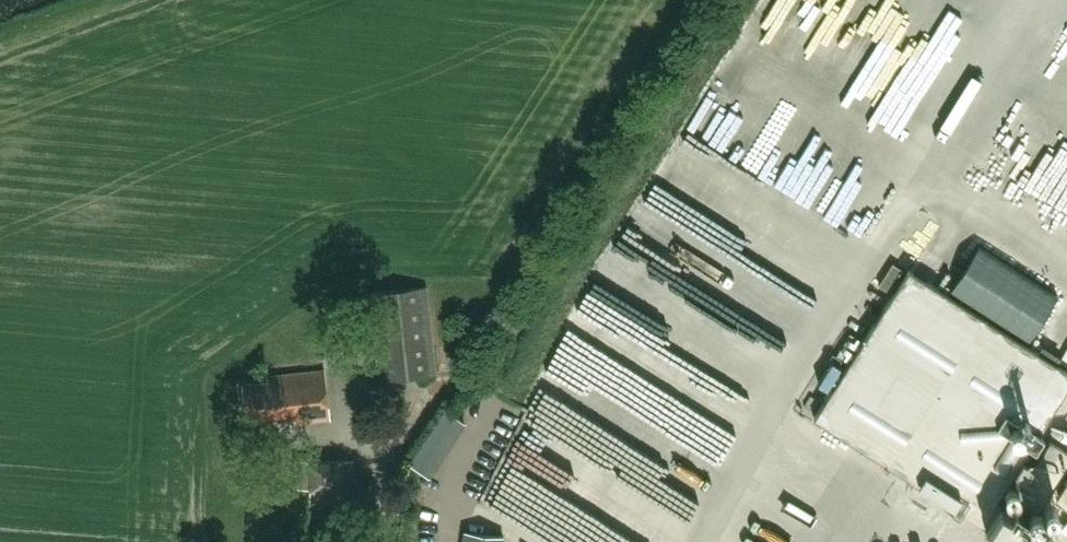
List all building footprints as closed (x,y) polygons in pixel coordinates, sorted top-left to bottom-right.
[(853,64),(883,3),(877,0),(858,0),(851,15),(833,7),(837,0),(798,0),(795,5),(808,12),(796,36),(853,64)] [(947,34),(957,17),(942,7),(931,24),(947,34)] [(912,30),(892,19),(858,77),(880,90),(892,69),(908,78),(925,50),(907,39),(912,30)] [(1007,156),(995,181),(1009,187),(1020,162),(1007,156)] [(962,294),(998,312),(1018,272),(982,254),(962,294)] [(1066,393),(1066,370),(910,269),(815,417),(1009,541),(1051,541),(1055,537),(998,500),(1066,393)] [(376,380),(435,374),(426,285),(367,291),(376,380)] [(624,389),(568,351),(553,372),(609,411),(624,389)] [(295,423),(330,419),(325,370),(268,376),(268,381),(243,384),(247,423),(295,418),(295,423)] [(432,432),(423,428),(415,445),(432,452),(436,444),(445,448),(461,412),(445,404),(432,432)] [(1014,494),(1038,509),(1066,462),(1066,451),(1048,439),(1014,494)] [(818,482),(843,494),(856,469),(813,447),(808,459),(825,467),(818,482)] [(298,489),(311,489),(312,504),(354,504),(353,461),(298,462),(298,489)] [(1057,491),(1066,497),(1066,475),(1057,491)] [(465,531),(463,541),(503,541),(504,536),(465,531)]
